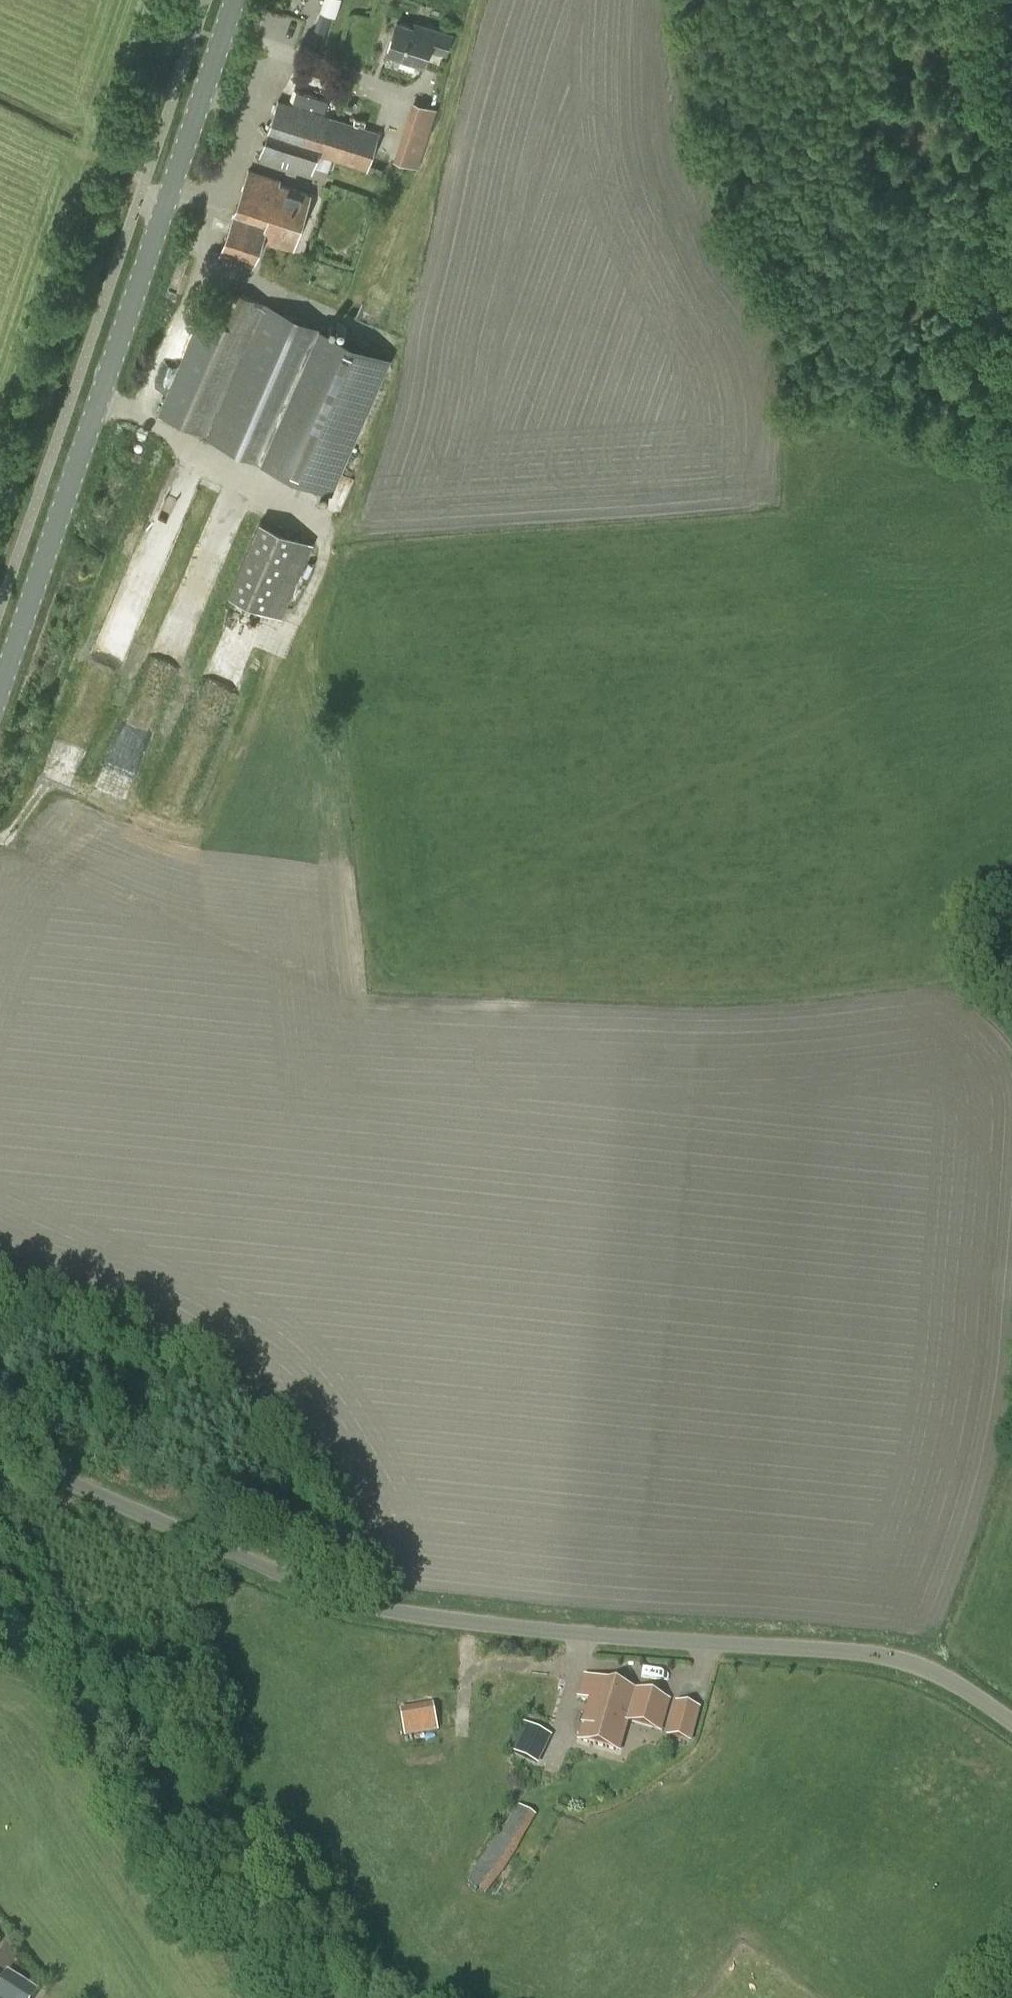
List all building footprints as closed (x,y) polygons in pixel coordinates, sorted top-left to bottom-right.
[(332,15),(321,11),(318,20),(329,24),(332,15)] [(387,52),(425,64),(430,47),(447,53),(453,34),(425,25),(423,31),(397,23),(387,52)] [(278,99),(261,155),(260,158),(313,174),(315,166),(328,170),(332,159),(337,161),(368,170),(380,132),(278,99)] [(419,167),(439,108),(413,99),(393,159),(419,167)] [(294,248),(312,194),(280,184),(282,180),(249,169),(220,255),(255,267),(265,238),(294,248)] [(206,438),(282,470),(330,491),(333,492),(392,356),(369,347),(341,334),(276,307),(227,286),(212,317),(201,313),(158,413),(206,434),(241,353),(243,354),(207,435),(206,438)] [(260,520),(229,594),(282,616),(313,542),(260,520)] [(585,1677),(579,1701),(590,1705),(580,1741),(619,1751),(628,1719),(664,1729),(672,1701),(585,1677)] [(667,1736),(691,1743),(701,1707),(677,1702),(667,1736)] [(400,1741),(441,1730),(436,1710),(395,1721),(400,1741)] [(467,1881),(486,1894),(520,1846),(519,1845),(536,1816),(518,1806),(501,1836),(499,1835),(467,1881)] [(39,1992),(7,1971),(2,1979),(0,1978),(0,1997),(35,1997),(39,1992)]
